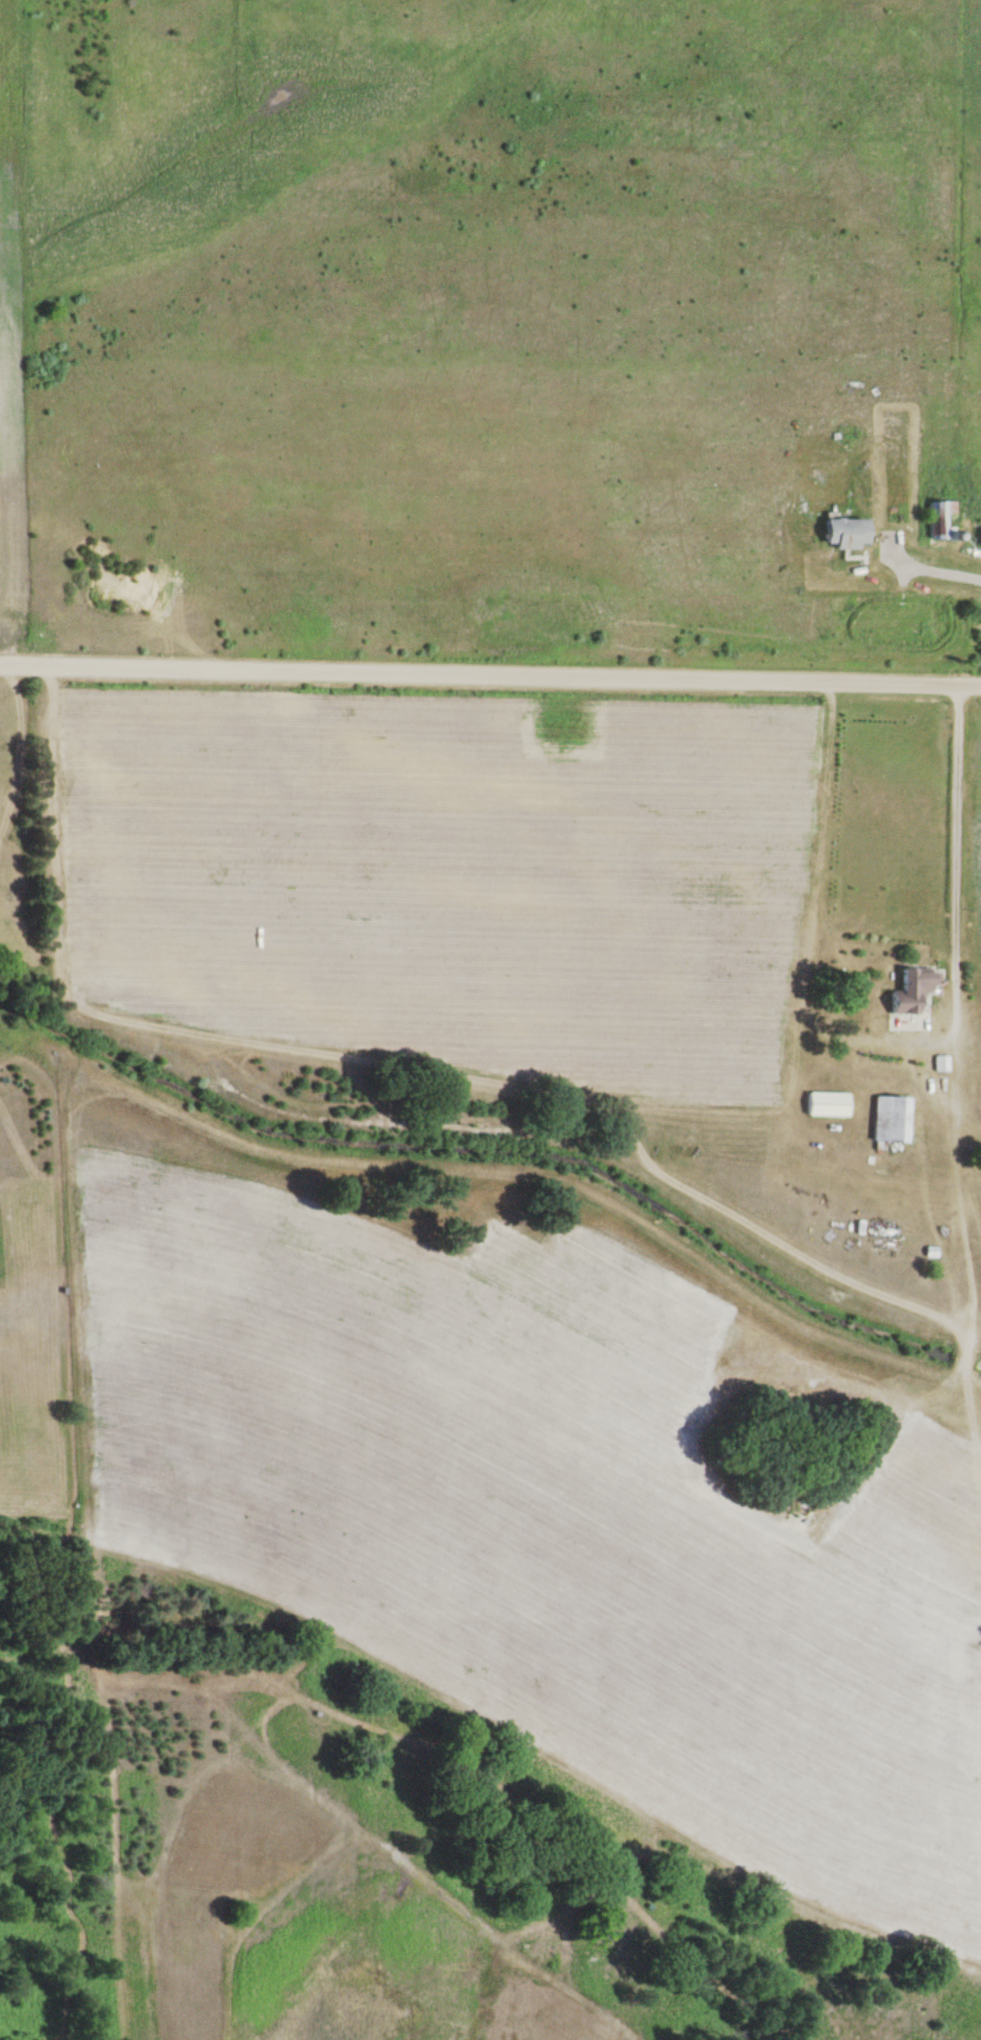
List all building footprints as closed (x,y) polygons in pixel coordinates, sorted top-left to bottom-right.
[(929,540),(955,539),(955,525),(946,525),(946,515),(953,515),(953,500),(929,500),(929,540)] [(826,548),(859,548),(859,519),(817,519),(817,543),(826,543),(826,548)] [(897,968),(898,989),(888,989),(888,1013),(914,1013),(914,998),(929,998),(929,968),(897,968)] [(849,1117),(849,1093),(806,1093),(806,1116),(849,1117)] [(903,1143),(905,1097),(875,1096),(872,1141),(903,1143)]
